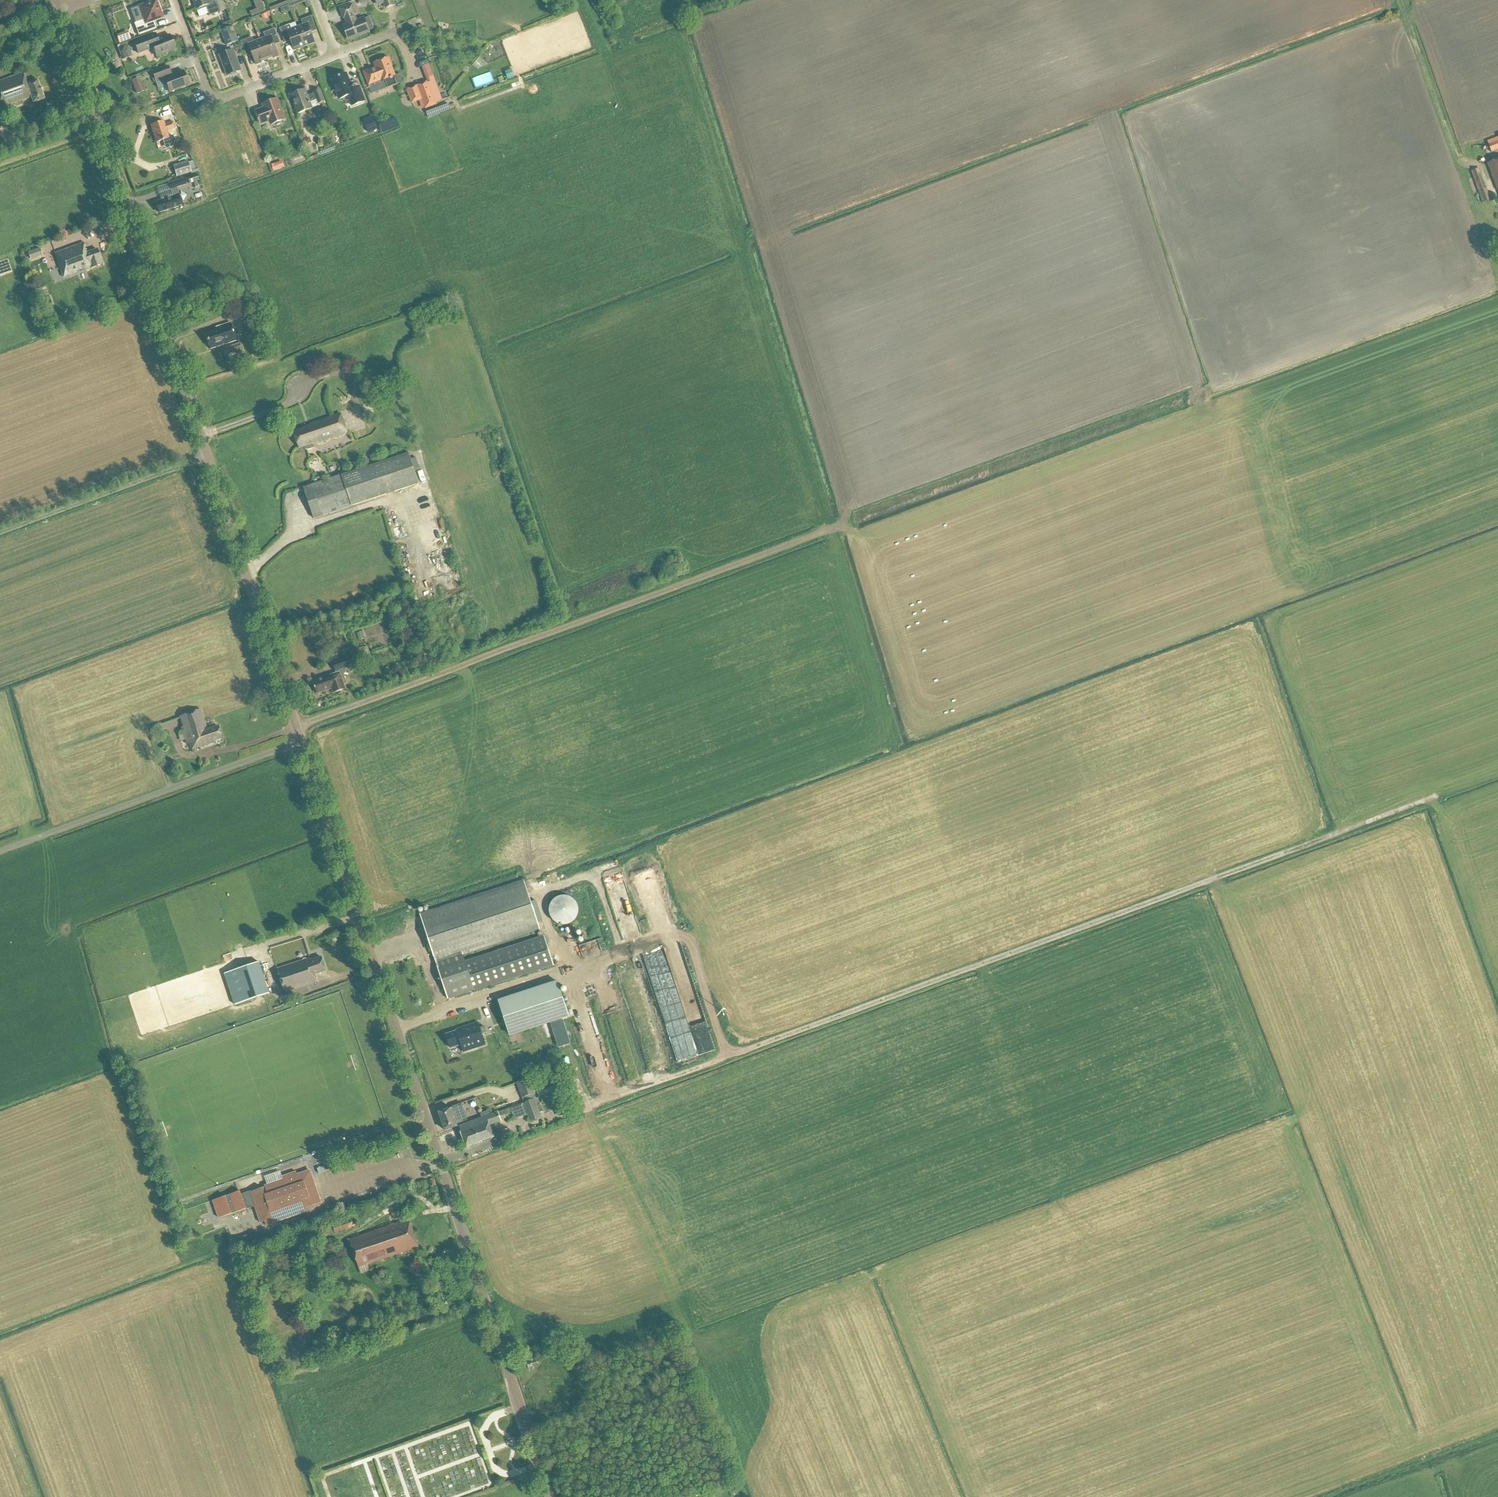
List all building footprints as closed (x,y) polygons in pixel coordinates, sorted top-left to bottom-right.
[(138,7),(130,10),(135,23),(134,24),(136,30),(138,36),(156,29),(153,22),(155,21),(163,18),(156,0),(138,7)] [(197,10),(206,6),(210,17),(221,12),(217,0),(193,0),(197,10)] [(221,12),(226,10),(222,0),(218,0),(217,0),(221,12)] [(266,10),(262,0),(254,0),(256,8),(249,10),(251,14),(266,10)] [(377,7),(383,5),(384,10),(394,6),(392,0),(374,0),(377,7)] [(369,31),(364,19),(356,22),(353,14),(355,13),(352,5),(341,9),(344,17),(345,17),(348,25),(343,27),(348,39),(369,31)] [(303,26),(297,28),(305,47),(315,43),(311,33),(317,31),(311,17),(301,21),(303,26)] [(297,28),(292,30),(290,25),(280,29),(285,43),(291,41),(294,51),(305,47),(297,28)] [(220,32),(225,47),(238,42),(232,27),(220,32)] [(260,41),(267,60),(272,58),(273,59),(279,57),(275,45),(280,43),(275,29),(264,33),(266,38),(260,41)] [(155,34),(142,39),(133,42),(138,54),(153,48),(156,57),(175,50),(169,35),(157,40),(155,34)] [(252,38),(241,42),(246,56),(252,54),(256,65),(262,63),(262,62),(267,60),(260,41),(254,43),(252,38)] [(120,53),(123,60),(131,57),(130,53),(132,50),(123,46),(120,53)] [(240,71),(233,51),(220,55),(228,76),(240,71)] [(376,68),(364,72),(369,86),(372,94),(386,89),(383,81),(395,76),(389,58),(374,63),(376,68)] [(167,67),(152,72),(158,89),(159,89),(161,95),(169,93),(188,85),(183,71),(171,76),(167,67)] [(491,70),(473,78),(477,87),(495,80),(491,70)] [(37,80),(27,84),(23,73),(0,81),(0,108),(31,98),(33,103),(44,99),(37,80)] [(352,89),(346,74),(332,80),(340,99),(348,96),(352,106),(365,101),(359,86),(352,89)] [(134,89),(142,87),(139,78),(131,81),(134,89)] [(436,106),(432,95),(438,93),(434,83),(429,85),(428,83),(406,91),(411,105),(418,102),(421,110),(424,109),(424,110),(436,106)] [(305,90),(291,95),(298,114),(312,109),(310,103),(317,100),(318,104),(325,102),(320,90),(314,93),(314,94),(308,96),(305,90)] [(277,100),(264,106),(265,109),(257,112),(261,124),(270,121),(271,124),(285,119),(277,100)] [(163,121),(150,126),(156,143),(169,139),(166,131),(174,128),(172,122),(164,125),(163,121)] [(1497,150),(1497,137),(1485,142),(1490,153),(1497,150)] [(1487,163),(1497,190),(1497,159),(1487,163)] [(172,166),(175,177),(190,173),(187,162),(172,166)] [(278,163),(271,165),(273,171),(280,169),(278,163)] [(1478,169),(1471,171),(1483,202),(1490,200),(1478,169)] [(196,175),(186,178),(188,184),(198,181),(196,175)] [(162,201),(155,204),(158,212),(181,205),(175,189),(184,186),(182,180),(168,185),(172,197),(162,200),(162,201)] [(102,265),(97,250),(86,254),(82,244),(55,255),(64,278),(90,268),(91,269),(102,265)] [(30,260),(42,256),(39,248),(28,253),(30,260)] [(41,293),(47,308),(56,305),(51,290),(41,293)] [(216,329),(204,333),(209,349),(236,341),(230,323),(215,327),(216,329)] [(222,350),(224,357),(236,353),(237,356),(243,354),(240,344),(222,350)] [(375,419),(372,403),(362,405),(365,421),(375,419)] [(294,433),(300,448),(304,446),(305,448),(306,449),(308,449),(309,450),(314,448),(313,445),(347,433),(340,415),(309,426),(310,427),(294,433)] [(419,484),(416,475),(409,453),(303,488),(314,519),(419,484)] [(405,647),(414,644),(412,639),(403,641),(405,647)] [(353,661),(367,656),(363,646),(350,651),(353,661)] [(321,679),(313,682),(317,694),(332,689),(334,693),(345,689),(343,681),(346,680),(343,672),(342,669),(350,667),(347,659),(333,664),(335,671),(336,674),(329,676),(328,676),(321,678),(321,679)] [(179,716),(182,727),(180,728),(186,744),(188,743),(191,750),(222,740),(217,726),(207,730),(200,709),(179,716)] [(524,882),(421,916),(432,950),(435,961),(448,999),(553,965),(543,937),(465,963),(462,954),(539,928),(524,882)] [(552,902),(550,906),(549,911),(550,915),(552,919),(555,922),(559,925),(564,925),(568,925),(572,922),(575,919),(578,915),(578,911),(578,906),(575,902),(572,899),(568,897),(564,896),(559,897),(555,899),(552,902)] [(326,972),(321,957),(314,960),(314,959),(311,960),(310,958),(278,969),(286,992),(318,982),(315,975),(326,972)] [(259,962),(225,973),(235,1005),(270,994),(259,962)] [(559,984),(500,1003),(510,1034),(569,1015),(559,984)] [(456,1032),(446,1036),(450,1049),(461,1045),(463,1053),(485,1045),(478,1023),(456,1031),(456,1032)] [(678,1058),(697,1053),(690,1032),(674,1037),(671,1026),(668,1027),(678,1058)] [(523,1103),(535,1098),(529,1080),(516,1084),(523,1103)] [(509,1108),(498,1112),(491,1115),(489,1111),(480,1114),(482,1118),(459,1127),(462,1133),(461,1133),(466,1147),(494,1137),(489,1125),(501,1121),(500,1117),(512,1113),(514,1120),(527,1115),(530,1123),(542,1119),(539,1113),(542,1112),(538,1098),(536,1099),(535,1098),(523,1103),(523,1104),(510,1109),(509,1108)] [(453,1108),(439,1113),(445,1131),(457,1126),(456,1124),(462,1122),(456,1107),(453,1108)] [(559,1117),(568,1114),(566,1107),(556,1110),(559,1117)] [(306,1207),(321,1202),(310,1172),(298,1176),(296,1172),(282,1177),(283,1181),(275,1184),(243,1196),(241,1192),(215,1201),(221,1218),(256,1206),(262,1223),(265,1222),(267,1225),(307,1211),(306,1207)] [(386,1207),(394,1204),(392,1197),(384,1200),(386,1207)] [(419,1247),(410,1221),(399,1225),(398,1223),(348,1240),(360,1275),(367,1273),(365,1266),(419,1247)] [(256,1232),(234,1239),(233,1236),(228,1237),(231,1245),(258,1236),(256,1232)] [(405,1313),(397,1304),(391,1310),(399,1318),(405,1313)]
